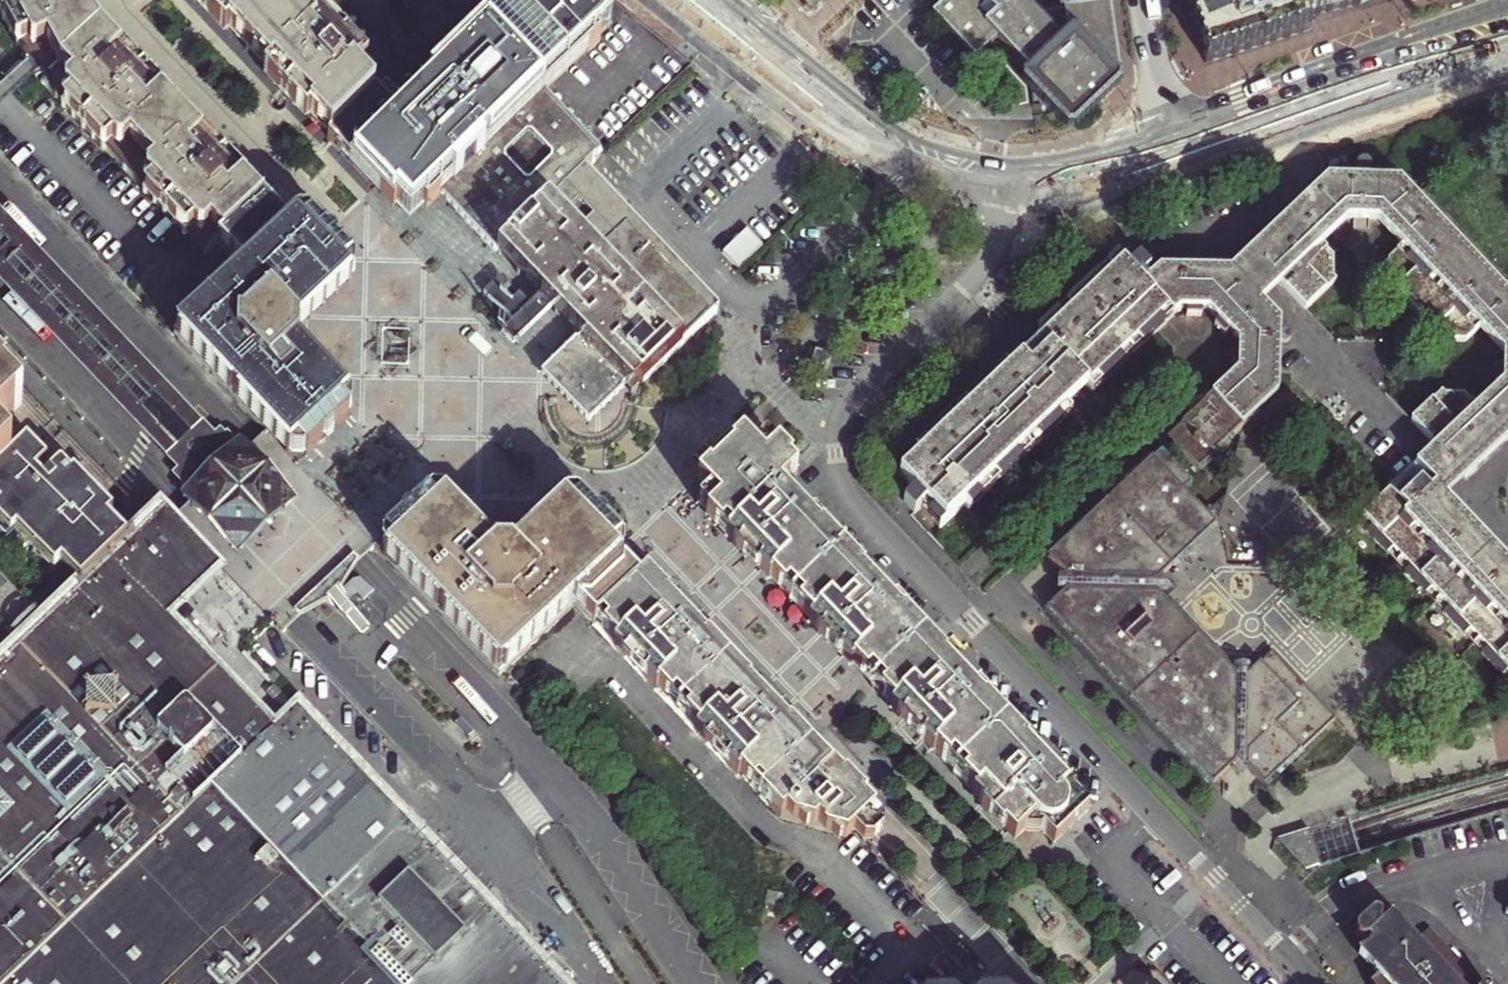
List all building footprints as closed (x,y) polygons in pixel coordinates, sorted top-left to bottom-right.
[(63,102),(60,106),(102,149),(105,147),(145,188),(142,191),(184,236),(187,233),(194,240),(207,254),(217,245),(263,201),(243,180),(226,163),(216,151),(200,136),(162,95),(118,49),(99,30),(93,19),(87,8),(83,0),(0,0),(0,18),(16,46),(20,44),(30,62),(32,66),(38,75),(43,72),(46,77),(42,80),(63,102)] [(226,33),(195,0),(189,0),(223,36),(226,33)] [(226,33),(265,75),(281,90),(277,93),(287,104),(291,101),(308,119),(327,139),(382,86),(363,66),(366,62),(324,17),(321,21),(301,0),(195,0),(226,33)] [(497,255),(581,174),(596,159),(540,101),(597,47),(594,43),(609,29),(595,13),(599,9),(590,0),(518,0),(476,40),(404,108),(382,86),(327,139),(372,187),(388,204),(392,200),(412,221),(440,195),(497,255)] [(476,40),(518,0),(429,0),(457,29),(461,24),(476,40)] [(599,9),(595,13),(609,29),(594,43),(597,47),(540,101),(596,159),(611,146),(606,141),(687,64),(608,0),(590,0),(599,9)] [(935,13),(976,59),(999,40),(1029,73),(1023,78),(1024,85),(1064,129),(1078,128),(1123,84),(1112,2),(1066,9),(1069,33),(1062,39),(1025,0),(949,0),(935,13)] [(1207,59),(1312,27),(1308,14),(1364,1),(1366,0),(1186,0),(1207,59)] [(123,46),(118,49),(162,95),(165,91),(123,46)] [(281,90),(265,75),(262,78),(277,93),(281,90)] [(304,122),(308,119),(291,101),(287,104),(304,122)] [(216,151),(219,147),(205,132),(200,136),(216,151)] [(226,163),(243,180),(247,176),(230,159),(226,163)] [(1072,415),(1067,409),(1076,402),(1080,399),(1081,385),(1092,396),(1164,326),(1180,311),(1186,312),(1187,318),(1201,318),(1201,312),(1208,312),(1237,345),(1237,357),(1238,373),(1228,383),(1224,379),(1213,391),(1216,394),(1212,398),(1237,426),(1241,429),(1276,395),(1278,358),(1279,324),(1261,305),(1273,293),(1281,286),(1305,312),(1335,283),(1331,278),(1332,259),(1321,247),(1347,222),(1364,223),(1375,224),(1400,249),(1388,261),(1388,280),(1385,283),(1443,345),(1445,342),(1464,343),(1477,330),(1500,354),(1500,365),(1500,385),(1481,404),(1464,397),(1444,396),(1441,394),(1411,424),(1436,448),(1427,458),(1417,469),(1426,479),(1422,482),(1419,480),(1407,491),(1399,482),(1357,521),(1507,682),(1507,567),(1445,500),(1456,489),(1471,475),(1476,480),(1481,478),(1480,475),(1476,470),(1507,439),(1507,299),(1413,199),(1398,183),(1369,182),(1369,168),(1364,164),(1360,164),(1357,166),(1355,170),(1355,181),(1326,181),(1261,242),(1255,238),(1251,238),(1250,240),(1250,242),(1255,249),(1243,260),(1231,272),(1160,271),(1143,288),(1138,282),(1149,272),(1138,260),(1127,270),(1117,260),(1036,337),(1042,343),(1033,351),(1022,362),(1016,357),(916,453),(921,457),(900,478),(916,493),(905,504),(916,515),(922,509),(941,530),(966,506),(971,511),(1072,415)] [(528,310),(499,280),(483,294),(512,323),(502,335),(513,347),(549,311),(578,341),(542,376),(588,424),(624,390),(629,395),(715,315),(581,174),(497,255),(496,255),(539,299),(528,310)] [(241,269),(172,335),(260,427),(262,426),(297,464),(357,407),(291,337),(361,271),(324,233),(302,210),(286,225),(263,201),(217,245),(241,269)] [(0,209),(0,281),(90,375),(126,341),(12,221),(0,209)] [(126,341),(90,375),(167,456),(173,451),(180,445),(144,407),(156,396),(191,434),(197,428),(204,422),(126,341)] [(8,387),(0,377),(0,395),(8,387)] [(268,524),(286,505),(291,500),(290,498),(292,495),(243,444),(241,441),(237,446),(234,442),(236,440),(228,432),(226,433),(221,428),(215,434),(204,422),(197,428),(191,434),(156,396),(144,407),(180,445),(173,451),(167,456),(176,466),(178,468),(172,474),(186,487),(179,494),(184,500),(202,518),(237,554),(250,542),(268,524)] [(8,425),(17,416),(0,398),(0,501),(4,505),(1,508),(8,515),(20,528),(19,529),(42,553),(58,569),(63,563),(70,569),(83,583),(129,540),(115,525),(110,520),(114,515),(76,474),(73,476),(64,466),(61,468),(46,483),(38,473),(49,462),(30,443),(27,445),(8,425)] [(1197,472),(1236,434),(1241,429),(1237,426),(1212,398),(1205,406),(1202,403),(1199,405),(1197,403),(1189,410),(1190,413),(1186,416),(1189,419),(1167,439),(1197,472)] [(868,684),(894,710),(891,712),(902,723),(900,725),(911,737),(915,734),(934,753),(946,766),(975,797),(1016,839),(1033,824),(1054,846),(1064,837),(1088,813),(1067,791),(1069,789),(1060,780),(1042,761),(1027,744),(1025,746),(986,705),(988,703),(977,691),(961,674),(945,658),(943,660),(920,636),(903,619),(906,616),(896,606),(877,587),(813,519),(796,500),(784,488),(797,476),(789,467),(778,456),(754,431),(743,441),(698,484),(688,494),(707,514),(705,517),(740,553),(738,555),(752,571),(755,569),(769,583),(771,582),(808,621),(811,624),(809,626),(819,636),(817,639),(836,658),(839,657),(851,667),(868,684)] [(698,484),(743,441),(740,438),(728,450),(725,450),(705,468),(707,470),(696,481),(698,484)] [(1192,484),(1161,451),(1049,558),(1066,577),(1058,584),(1066,593),(1048,610),(1213,784),(1232,767),(1239,775),(1247,767),(1264,785),(1333,718),(1272,654),(1250,674),(1243,667),(1235,675),(1153,588),(1215,527),(1204,516),(1182,493),(1192,484)] [(780,454),(778,456),(789,467),(791,465),(780,454)] [(573,606),(592,625),(637,582),(618,562),(622,555),(623,547),(582,503),(580,504),(576,500),(565,500),(563,503),(562,501),(502,559),(435,488),(374,547),(498,678),(501,675),(526,652),(573,606)] [(796,500),(813,519),(815,517),(798,499),(796,500)] [(370,777),(302,704),(270,735),(218,681),(186,646),(164,622),(221,568),(170,513),(161,505),(129,540),(83,583),(34,629),(0,662),(0,983),(566,983),(370,777)] [(268,524),(250,542),(262,555),(267,551),(271,546),(293,570),(313,570),(313,552),(290,529),(295,524),(299,519),(286,505),(268,524)] [(355,556),(330,579),(337,588),(359,562),(355,556)] [(846,838),(853,830),(864,842),(880,827),(882,825),(883,824),(860,798),(853,790),(855,788),(845,778),(842,778),(832,768),(828,768),(805,743),(789,726),(791,723),(780,712),(781,709),(764,691),(762,693),(750,680),(747,682),(708,640),(710,638),(699,627),(701,623),(682,603),(680,606),(667,593),(664,596),(645,575),(637,582),(592,625),(625,660),(623,662),(643,683),(645,681),(707,746),(704,749),(722,768),(724,766),(736,778),(738,775),(753,791),(778,817),(846,838)] [(880,585),(877,587),(896,606),(898,604),(880,585)] [(316,605),(325,599),(317,590),(292,614),(297,619),(316,605)] [(302,704),(251,651),(218,681),(270,735),(302,704)] [(964,672),(961,674),(977,691),(980,689),(964,672)] [(932,755),(934,753),(915,734),(911,737),(918,744),(920,742),(932,755)] [(1045,758),(1042,761),(1060,780),(1063,777),(1045,758)] [(862,796),(855,788),(853,790),(860,798),(862,796)] [(1016,839),(975,797),(974,798),(984,809),(982,811),(1000,831),(1003,828),(1015,841),(1016,839)] [(880,827),(864,842),(868,842),(874,841),(878,837),(880,831),(880,827)] [(1318,846),(1313,831),(1279,841),(1276,854),(1283,861),(1305,885),(1324,869),(1325,868),(1321,858),(1318,846)] [(1380,978),(1375,983),(1481,983),(1431,931),(1422,940),(1417,944),(1392,918),(1382,927),(1381,925),(1382,919),(1380,916),(1373,914),(1357,930),(1356,936),(1363,942),(1369,940),(1373,945),(1361,958),(1369,966),(1380,978)]
